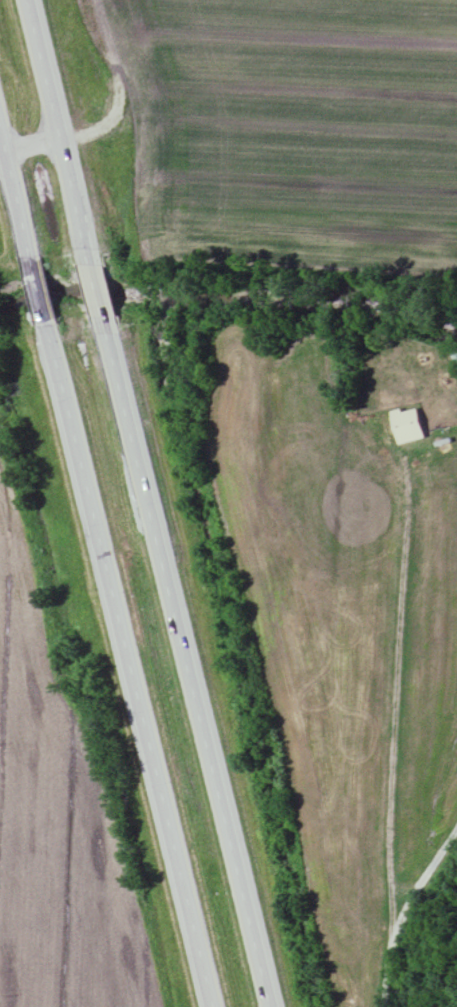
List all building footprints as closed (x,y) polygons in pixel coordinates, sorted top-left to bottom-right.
[(392,416),(400,447),(426,440),(418,409),(392,416)]
